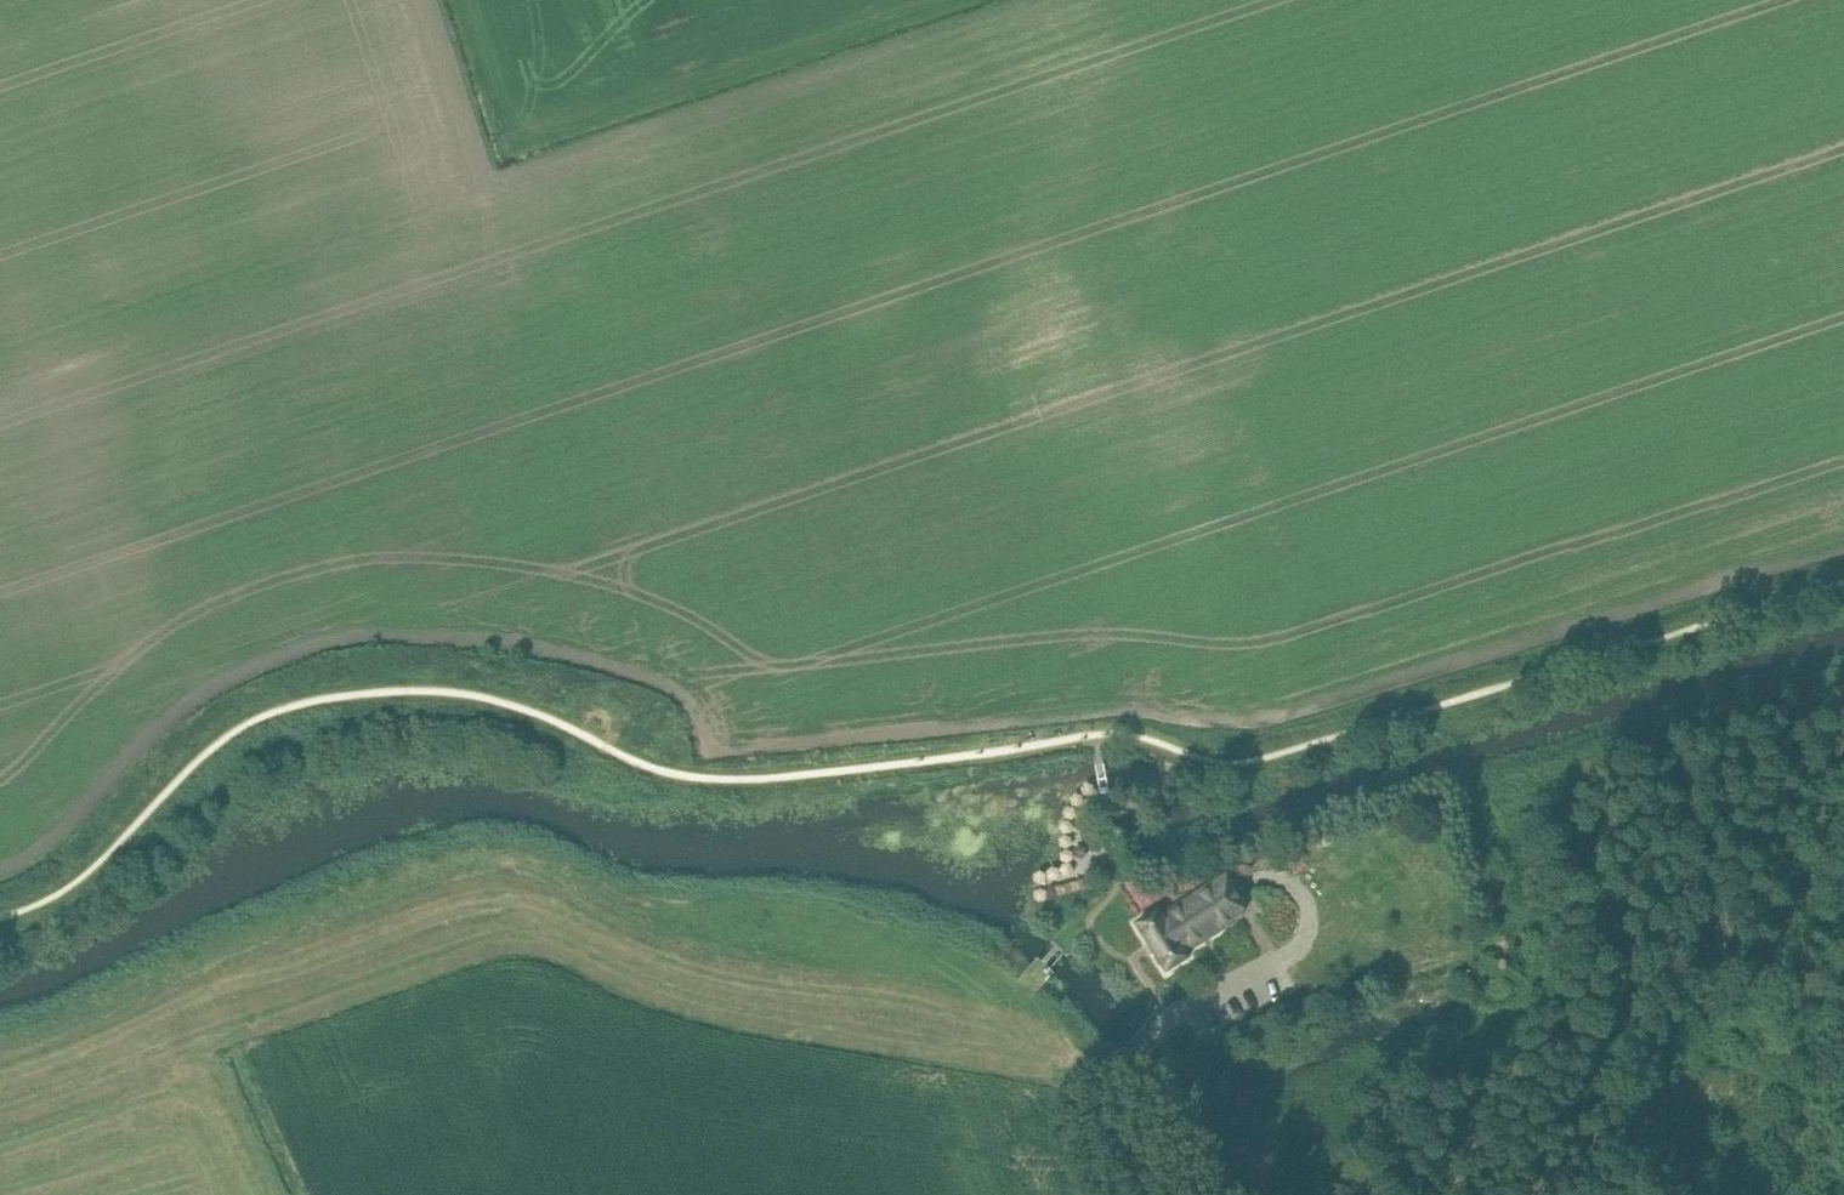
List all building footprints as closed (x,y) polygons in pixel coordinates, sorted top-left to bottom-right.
[(1335,844),(1331,832),(1312,839),(1316,850),(1335,844)] [(1165,968),(1187,955),(1184,950),(1233,921),(1226,909),(1242,899),(1227,873),(1161,912),(1158,907),(1136,920),(1165,968)]
